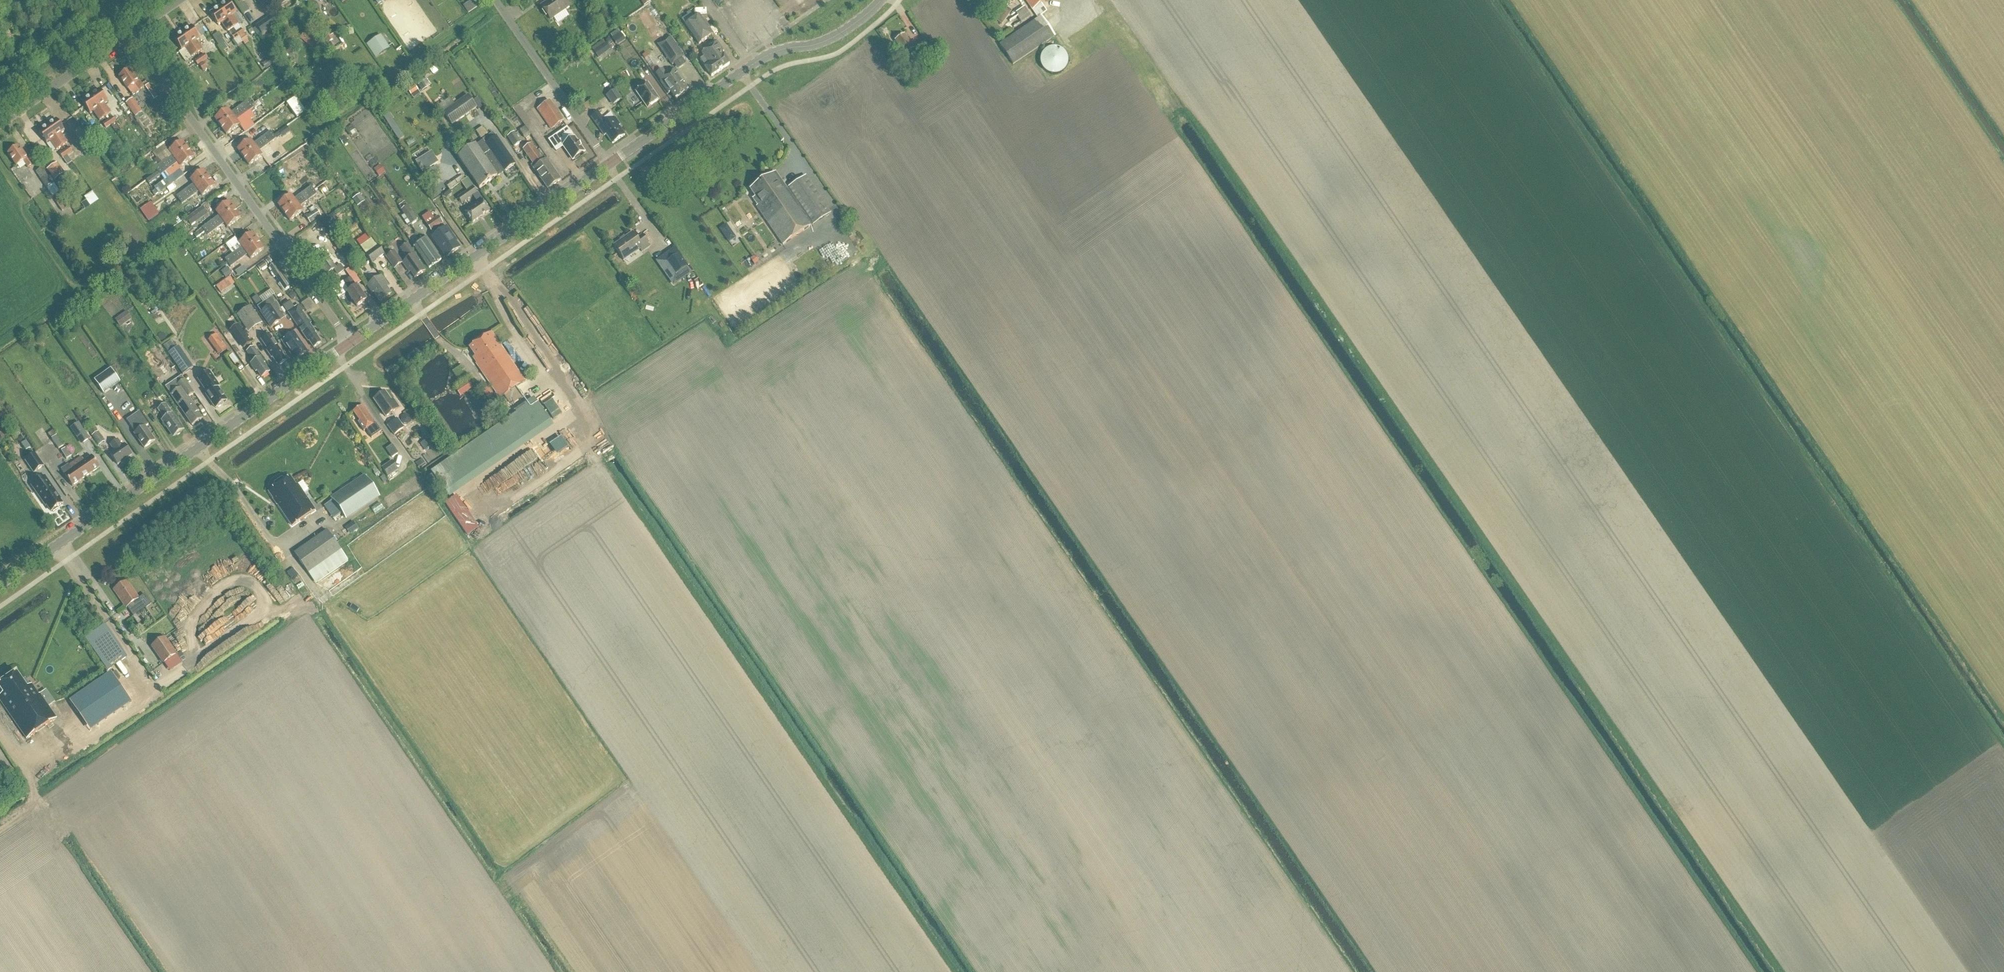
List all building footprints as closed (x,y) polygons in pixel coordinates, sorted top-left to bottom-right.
[(474,0),(464,8),(468,14),(478,7),(474,0)] [(551,21),(571,7),(567,0),(551,0),(541,7),(551,21)] [(1034,11),(1049,0),(1026,0),(1034,11)] [(219,9),(233,30),(239,26),(233,16),(236,14),(228,2),(219,9)] [(221,24),(228,34),(233,30),(219,9),(210,15),(218,27),(221,24)] [(1041,16),(1037,9),(1033,11),(1039,19),(1000,45),(1014,65),(1056,36),(1042,16),(1041,16)] [(1010,22),(1017,31),(1033,19),(1026,9),(1016,16),(1017,17),(1010,22)] [(681,21),(699,46),(713,36),(699,16),(694,20),(690,13),(686,15),(688,17),(681,21)] [(1006,19),(998,13),(993,19),(1002,25),(1006,19)] [(271,16),(257,26),(264,36),(278,26),(271,16)] [(183,34),(197,55),(203,51),(196,42),(199,39),(191,28),(183,34)] [(232,36),(236,41),(245,34),(242,29),(232,36)] [(912,41),(916,39),(911,31),(907,34),(912,41)] [(229,47),(219,32),(212,37),(223,52),(229,47)] [(620,32),(612,39),(617,45),(625,39),(620,32)] [(185,49),(192,59),(197,55),(183,34),(174,40),(182,52),(185,49)] [(895,41),(905,55),(914,49),(904,34),(895,41)] [(684,58),(669,37),(657,45),(671,66),(684,58)] [(922,39),(916,42),(925,56),(930,53),(922,39)] [(374,57),(385,50),(379,40),(372,45),(374,48),(370,51),(374,57)] [(705,69),(711,77),(729,65),(722,55),(724,54),(717,44),(702,54),(704,58),(700,61),(705,69)] [(593,53),(598,59),(604,55),(599,48),(593,53)] [(1045,51),(1042,54),(1041,57),(1040,61),(1040,64),(1042,68),(1044,71),(1047,73),(1050,75),(1054,75),(1058,75),(1061,73),(1064,71),(1066,67),(1068,64),(1068,60),(1067,56),(1065,53),(1062,50),(1059,48),(1056,48),(1052,48),(1048,49),(1045,51)] [(196,61),(199,66),(209,59),(206,54),(203,56),(196,61)] [(645,64),(651,61),(648,55),(642,58),(645,64)] [(654,72),(661,68),(657,63),(650,67),(654,72)] [(135,86),(139,92),(144,88),(139,82),(138,83),(129,70),(119,78),(128,91),(135,86)] [(669,95),(670,93),(676,101),(688,93),(682,85),(684,84),(675,71),(667,77),(662,71),(656,75),(660,82),(669,95)] [(417,84),(422,92),(427,89),(423,82),(422,83),(421,81),(417,84)] [(659,101),(648,84),(636,92),(647,109),(659,101)] [(408,91),(411,96),(418,91),(415,86),(408,91)] [(91,97),(105,118),(111,114),(105,105),(108,103),(100,91),(91,97)] [(604,97),(610,107),(620,101),(614,91),(604,97)] [(206,100),(210,106),(221,98),(217,92),(206,100)] [(469,96),(444,113),(453,125),(478,108),(473,102),(469,96)] [(581,101),(584,106),(593,101),(590,96),(581,101)] [(93,113),(100,122),(105,118),(91,97),(82,103),(90,115),(93,113)] [(143,112),(134,98),(126,103),(136,117),(143,112)] [(228,110),(215,120),(221,128),(251,106),(248,102),(231,115),(228,110)] [(549,102),(537,110),(551,131),(563,122),(549,102)] [(251,106),(221,128),(227,136),(239,126),(245,134),(254,126),(250,121),(254,117),(250,112),(253,110),(251,106)] [(383,117),(386,122),(392,119),(389,114),(383,117)] [(606,135),(612,145),(624,136),(618,127),(620,126),(615,119),(606,125),(598,114),(591,118),(604,137),(606,135)] [(112,117),(102,123),(106,128),(116,121),(112,117)] [(47,127),(62,148),(67,144),(61,135),(64,133),(56,121),(47,127)] [(476,136),(484,132),(479,123),(471,128),(476,136)] [(50,143),(56,152),(62,148),(47,127),(38,133),(47,145),(50,143)] [(281,136),(282,138),(290,132),(286,127),(278,133),(281,136)] [(557,136),(564,146),(563,147),(573,161),(584,153),(578,145),(579,145),(575,139),(574,139),(567,129),(557,136)] [(395,136),(398,141),(404,137),(401,132),(395,136)] [(237,150),(243,158),(273,137),(270,133),(253,145),(250,141),(237,150)] [(520,143),(513,133),(506,138),(513,148),(520,143)] [(483,142),(476,147),(497,178),(504,173),(515,165),(496,137),(495,138),(493,134),(482,141),(483,142)] [(100,140),(108,153),(114,149),(105,136),(100,140)] [(243,158),(249,167),(262,157),(259,153),(276,140),(273,137),(243,158)] [(276,155),(284,146),(279,141),(271,151),(276,155)] [(163,163),(155,169),(158,173),(188,151),(182,142),(169,152),(168,151),(159,158),(163,163)] [(531,167),(547,190),(561,181),(546,161),(544,163),(531,145),(523,150),(533,165),(531,167)] [(463,154),(457,158),(479,190),(497,178),(476,147),(475,146),(469,150),(468,149),(462,153),(463,154)] [(27,160),(18,147),(8,155),(17,167),(23,163),(28,169),(33,165),(28,159),(27,160)] [(69,148),(64,151),(67,156),(72,153),(69,148)] [(64,151),(59,154),(62,159),(67,156),(64,151)] [(188,151),(158,173),(161,176),(164,181),(172,176),(181,170),(181,168),(194,159),(188,151)] [(415,162),(422,173),(439,163),(431,152),(415,162)] [(52,171),(58,179),(68,172),(62,163),(52,171)] [(282,169),(285,173),(294,167),(291,163),(282,169)] [(372,174),(380,171),(377,163),(369,166),(372,174)] [(37,172),(47,188),(54,183),(44,168),(37,172)] [(176,198),(179,202),(209,180),(203,172),(190,181),(193,185),(176,198)] [(750,190),(755,197),(753,199),(757,206),(756,207),(783,245),(831,213),(806,176),(787,189),(775,172),(750,190)] [(158,174),(147,182),(149,185),(161,177),(158,174)] [(164,181),(154,189),(158,194),(176,182),(172,176),(164,181)] [(179,202),(182,205),(199,193),(202,197),(215,188),(209,180),(179,202)] [(47,189),(53,197),(59,193),(54,184),(47,189)] [(324,186),(319,190),(323,195),(328,192),(324,186)] [(291,197),(278,206),(284,214),(314,192),(311,188),(304,194),(301,189),(291,196),(291,197)] [(458,199),(461,204),(477,194),(473,188),(467,192),(458,199)] [(86,201),(90,206),(98,200),(92,192),(84,198),(86,201)] [(314,192),(284,214),(290,222),(303,213),(300,208),(310,201),(317,196),(314,192)] [(364,202),(360,196),(353,200),(358,206),(364,202)] [(55,203),(62,213),(69,208),(62,198),(55,203)] [(90,206),(86,201),(81,204),(84,210),(90,206)] [(310,201),(300,208),(303,213),(304,214),(314,206),(310,201)] [(465,214),(472,224),(489,212),(482,202),(465,214)] [(151,203),(140,210),(148,222),(158,215),(151,203)] [(202,229),(205,233),(235,211),(229,203),(216,213),(219,217),(202,229)] [(397,209),(409,227),(415,223),(404,205),(397,209)] [(202,208),(185,220),(191,227),(207,215),(202,208)] [(316,210),(306,217),(310,224),(321,217),(316,210)] [(205,233),(207,237),(225,225),(228,229),(240,219),(235,211),(205,233)] [(424,223),(430,233),(443,224),(437,217),(433,220),(431,218),(424,223)] [(735,239),(726,225),(720,230),(729,243),(735,239)] [(432,238),(446,259),(459,249),(455,244),(457,243),(447,228),(432,238)] [(636,239),(632,233),(613,246),(623,261),(639,250),(641,253),(650,247),(642,235),(636,239)] [(225,261),(228,265),(258,243),(252,234),(239,244),(242,248),(225,261)] [(414,248),(429,269),(441,261),(426,239),(426,240),(423,235),(412,243),(414,248)] [(191,239),(184,243),(189,253),(196,249),(191,239)] [(369,241),(361,247),(360,247),(366,255),(377,247),(371,240),(369,241)] [(228,265),(230,269),(248,256),(251,260),(264,251),(258,243),(228,265)] [(408,270),(415,279),(425,272),(418,263),(419,262),(407,245),(401,250),(408,260),(402,264),(407,271),(408,270)] [(380,246),(367,255),(373,264),(386,255),(380,246)] [(325,275),(336,267),(326,251),(314,259),(325,275)] [(394,270),(402,264),(394,252),(386,258),(394,270)] [(752,253),(744,258),(747,264),(756,260),(752,253)] [(668,263),(655,272),(663,283),(675,274),(668,263)] [(275,266),(271,268),(287,292),(291,290),(275,266)] [(226,269),(221,272),(226,279),(231,276),(226,269)] [(373,294),(380,303),(391,295),(387,288),(388,287),(381,277),(370,285),(369,283),(366,285),(367,287),(372,295),(373,294)] [(347,294),(357,308),(366,301),(356,287),(356,288),(350,279),(344,284),(350,292),(347,294)] [(221,284),(216,287),(221,294),(226,291),(221,284)] [(287,298),(292,302),(297,297),(292,292),(287,298)] [(257,296),(251,300),(256,307),(262,303),(257,296)] [(271,306),(260,313),(270,327),(280,320),(271,306)] [(308,342),(309,342),(313,349),(321,344),(314,334),(314,332),(310,325),(302,313),(303,312),(299,306),(288,314),(308,342)] [(250,307),(236,317),(248,333),(262,324),(250,307)] [(115,320),(119,327),(131,320),(126,312),(115,320)] [(525,383),(491,333),(469,348),(475,357),(473,359),(476,364),(476,365),(500,400),(525,383)] [(282,343),(295,362),(307,353),(294,334),(282,343)] [(276,346),(269,336),(263,340),(269,350),(267,352),(272,359),(273,359),(278,367),(286,362),(282,356),(283,355),(276,345),(276,346)] [(251,344),(246,337),(238,343),(243,350),(251,344)] [(222,342),(214,349),(219,356),(228,350),(222,342)] [(182,375),(183,376),(193,369),(193,368),(179,348),(168,355),(182,375)] [(254,372),(256,371),(262,379),(269,374),(263,365),(265,364),(253,348),(246,353),(253,363),(250,365),(254,372)] [(104,395),(120,383),(111,370),(94,382),(104,395)] [(198,380),(201,385),(208,395),(206,396),(215,409),(217,408),(218,408),(221,407),(221,405),(226,402),(221,394),(221,392),(219,390),(218,390),(218,389),(219,388),(209,373),(198,380)] [(181,410),(192,427),(202,420),(197,414),(199,413),(188,398),(194,395),(184,381),(177,386),(179,390),(170,397),(180,410),(181,410)] [(157,385),(152,389),(158,398),(163,395),(157,385)] [(393,401),(391,402),(385,393),(374,401),(386,418),(399,408),(393,401)] [(520,415),(534,435),(551,424),(537,404),(520,415)] [(165,405),(158,411),(164,420),(162,422),(167,430),(169,429),(174,437),(182,432),(179,427),(180,426),(172,415),(165,405)] [(353,413),(371,438),(380,431),(365,409),(363,411),(361,407),(353,413)] [(134,435),(144,449),(155,442),(145,428),(148,426),(139,413),(127,421),(135,434),(134,435)] [(403,426),(411,421),(408,416),(400,421),(403,426)] [(386,427),(393,437),(404,429),(397,419),(386,427)] [(553,443),(556,447),(564,440),(567,437),(560,428),(556,432),(560,437),(553,443)] [(89,439),(82,429),(76,434),(83,444),(89,439)] [(98,433),(92,437),(99,447),(105,443),(98,433)] [(424,435),(415,443),(421,450),(430,443),(424,435)] [(58,436),(52,440),(60,451),(66,446),(58,436)] [(115,452),(110,455),(118,466),(132,456),(124,446),(122,447),(118,440),(110,446),(115,452)] [(392,459),(398,454),(392,446),(389,448),(393,454),(390,456),(392,459)] [(62,451),(68,460),(73,456),(67,448),(62,451)] [(431,467),(448,494),(505,458),(501,451),(466,473),(458,462),(462,460),(456,451),(431,467)] [(38,483),(35,485),(32,487),(34,490),(41,499),(46,507),(47,506),(51,512),(62,505),(60,501),(61,501),(53,489),(45,479),(50,475),(36,455),(25,463),(38,483)] [(75,462),(86,478),(99,468),(92,457),(84,462),(81,458),(75,462)] [(64,476),(72,487),(86,478),(75,462),(69,466),(72,471),(64,476)] [(392,462),(382,469),(388,478),(398,471),(392,462)] [(331,499),(342,516),(376,493),(364,476),(331,499)] [(274,486),(275,488),(269,493),(274,500),(275,500),(278,505),(277,505),(292,527),(315,512),(297,486),(296,487),(290,478),(285,482),(284,480),(282,479),(275,484),(274,486)] [(304,483),(309,488),(314,483),(308,478),(304,483)] [(485,482),(475,488),(479,494),(489,488),(485,482)] [(467,501),(461,503),(466,513),(471,510),(467,501)] [(460,533),(474,524),(470,518),(456,527),(460,533)] [(347,527),(352,534),(358,530),(353,522),(347,527)] [(294,554),(308,574),(315,584),(348,561),(326,531),(294,554)] [(297,594),(306,587),(299,578),(290,585),(297,594)] [(127,581),(114,590),(127,608),(140,599),(127,581)] [(84,639),(107,672),(126,659),(103,626),(84,639)] [(152,647),(169,672),(182,663),(165,638),(152,647)] [(115,677),(119,686),(131,681),(127,672),(115,677)] [(0,685),(0,689),(4,695),(0,697),(0,701),(27,740),(57,720),(40,695),(39,696),(32,686),(27,689),(17,674),(0,685)] [(51,695),(55,702),(63,698),(60,691),(51,695)] [(61,712),(66,719),(74,714),(70,706),(61,712)]
